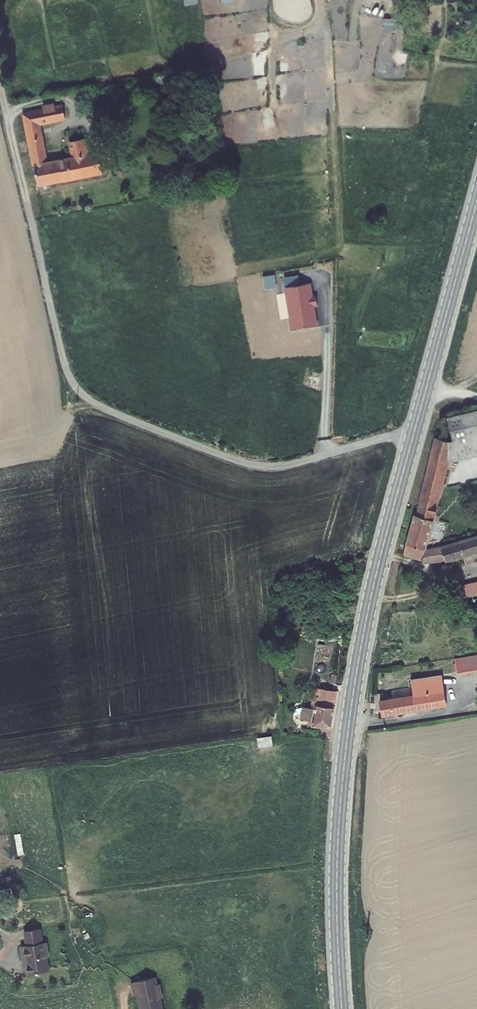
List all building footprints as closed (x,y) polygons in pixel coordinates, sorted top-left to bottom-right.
[(24,114),(38,184),(103,171),(102,169),(99,154),(99,152),(90,154),(86,138),(70,141),(74,158),(46,163),(38,123),(65,118),(63,106),(55,108),(54,104),(43,106),(44,110),(24,114)] [(99,154),(102,169),(111,168),(108,153),(99,154)] [(310,283),(285,287),(292,329),(317,325),(314,307),(312,297),(316,296),(312,296),(310,283)] [(450,436),(444,458),(476,453),(476,409),(449,412),(450,436)] [(416,497),(434,502),(444,458),(450,436),(433,432),(416,497)] [(412,510),(430,514),(434,502),(416,497),(412,510)] [(405,537),(423,541),(430,514),(412,510),(405,537)] [(458,564),(455,553),(476,546),(476,533),(439,545),(442,556),(440,557),(443,568),(458,564)] [(405,537),(400,559),(421,564),(424,554),(420,554),(423,541),(405,537)] [(458,564),(476,557),(476,546),(455,553),(458,564)] [(470,596),(476,594),(476,580),(468,582),(470,596)] [(463,657),(462,663),(458,663),(459,668),(476,667),(476,654),(463,657)] [(378,710),(442,702),(438,672),(407,675),(409,692),(377,696),(378,710)] [(331,725),(337,691),(315,687),(311,708),(303,707),(301,719),(307,720),(312,720),(311,726),(327,728),(331,725)] [(261,746),(275,743),(274,734),(259,737),(261,746)] [(27,945),(21,946),(24,965),(27,965),(28,974),(49,971),(46,957),(49,956),(47,942),(42,943),(40,928),(25,930),(27,945)] [(156,977),(131,982),(134,996),(138,995),(141,1008),(163,1008),(160,999),(164,998),(161,984),(158,985),(156,977)]
